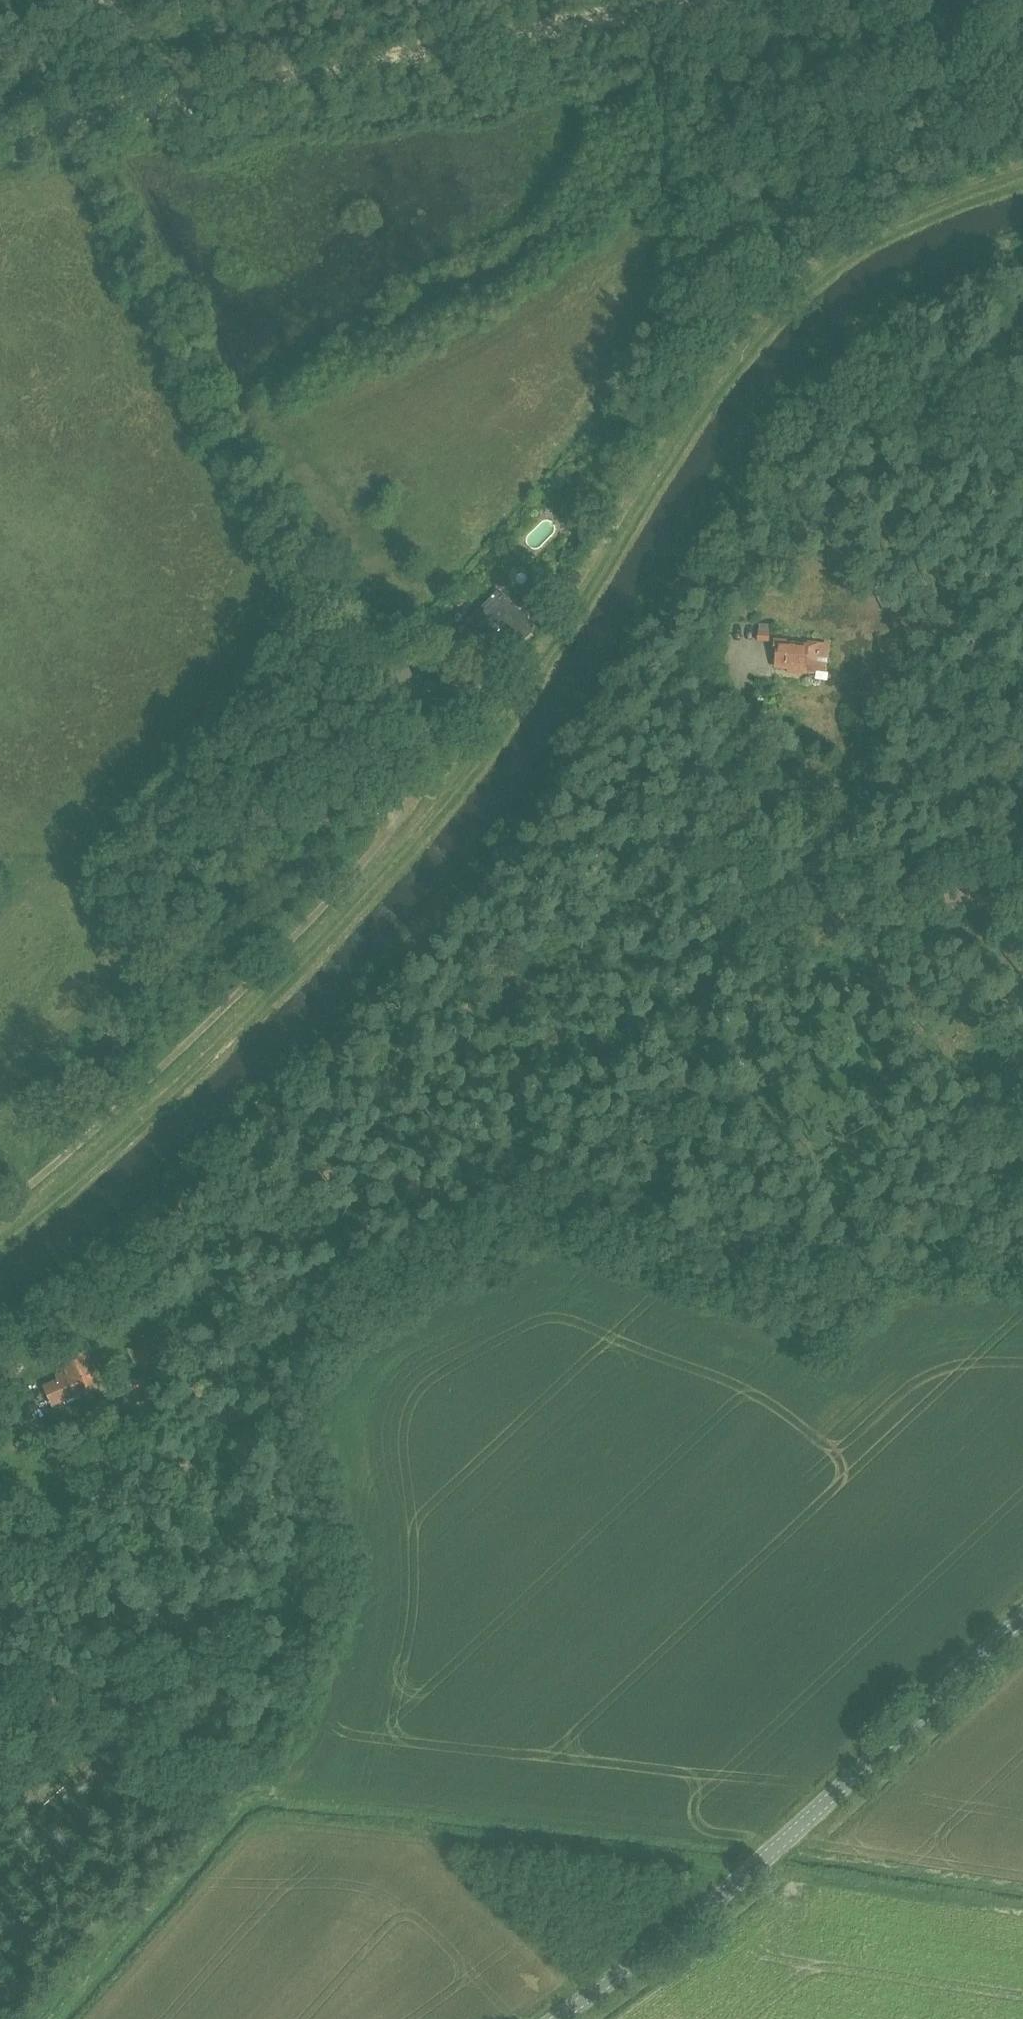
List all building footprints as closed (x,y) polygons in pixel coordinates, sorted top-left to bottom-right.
[(557,508),(536,529),(550,544),(571,523),(557,508)] [(531,634),(520,623),(505,608),(511,602),(499,591),(461,630),(476,644),(471,649),(482,660),(487,655),(503,670),(514,659),(510,655),(531,634)] [(770,633),(758,632),(757,640),(770,641),(770,633)] [(787,640),(774,639),(774,646),(777,646),(776,666),(788,667),(787,671),(806,673),(807,665),(817,666),(819,643),(808,642),(808,644),(787,643),(787,640)] [(401,706),(392,690),(401,685),(396,675),(408,669),(398,650),(365,668),(388,713),(401,706)] [(164,1368),(148,1339),(129,1349),(144,1378),(164,1368)] [(87,1395),(98,1390),(95,1383),(99,1381),(95,1369),(90,1371),(84,1354),(63,1362),(67,1372),(55,1377),(57,1382),(44,1388),(52,1409),(77,1398),(87,1395)]
